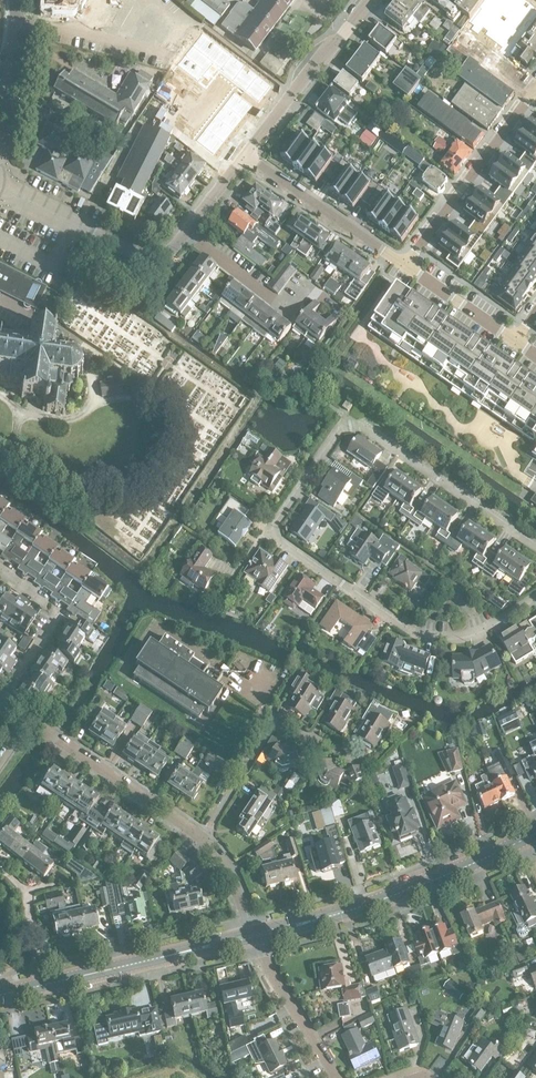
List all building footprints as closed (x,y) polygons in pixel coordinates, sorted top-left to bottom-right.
[(44,10),(55,11),(55,14),(68,15),(68,11),(74,11),(80,0),(45,0),(44,10)] [(200,0),(199,1),(198,0),(187,0),(184,4),(213,26),(221,16),(200,0)] [(222,0),(200,0),(221,16),(221,17),(230,6),(222,0)] [(255,52),(295,0),(255,0),(260,3),(253,12),(243,4),(238,5),(221,27),(255,52)] [(397,6),(413,19),(414,19),(423,6),(415,0),(402,0),(397,6)] [(449,14),(447,16),(454,21),(461,12),(462,11),(451,3),(447,0),(431,0),(449,14)] [(451,3),(462,11),(461,12),(471,20),(486,0),(453,0),(451,3)] [(525,0),(486,0),(471,20),(467,26),(472,30),(469,34),(477,39),(482,32),(487,35),(484,39),(501,51),(498,55),(507,61),(517,48),(535,22),(535,8),(525,0)] [(387,19),(404,32),(405,32),(407,33),(411,32),(413,31),(419,23),(414,19),(413,19),(397,6),(387,19)] [(433,18),(437,13),(431,8),(426,13),(433,18)] [(466,24),(469,19),(465,16),(461,21),(466,24)] [(451,30),(445,39),(450,43),(459,28),(447,20),(444,26),(451,30)] [(517,48),(526,55),(521,62),(529,68),(534,61),(535,62),(535,22),(517,48)] [(400,51),(404,46),(380,28),(370,41),(387,55),(394,46),(400,51)] [(271,86),(231,56),(232,55),(202,32),(167,78),(196,101),(219,71),(259,102),(271,86)] [(440,45),(438,43),(431,52),(433,53),(432,55),(439,60),(447,49),(441,44),(440,45)] [(365,47),(356,59),(373,71),(382,59),(365,47)] [(452,105),(488,132),(515,95),(479,69),(480,68),(452,47),(447,53),(466,66),(458,77),(467,84),(452,105)] [(260,62),(275,75),(284,65),(269,52),(260,62)] [(430,57),(415,76),(415,77),(421,82),(436,62),(430,57)] [(363,83),(373,71),(356,59),(347,71),(363,83)] [(149,85),(152,79),(140,71),(137,78),(135,77),(130,74),(116,96),(73,70),(69,77),(64,74),(54,90),(116,128),(120,121),(126,125),(131,116),(132,117),(151,86),(149,85)] [(414,93),(422,83),(421,82),(415,77),(415,76),(413,75),(407,70),(394,87),(409,98),(413,92),(414,93)] [(350,98),(359,86),(344,75),(335,86),(350,98)] [(374,94),(378,88),(370,82),(366,88),(374,94)] [(325,99),(355,122),(357,120),(355,119),(358,115),(348,107),(351,102),(333,88),(325,99)] [(213,155),(252,105),(234,91),(196,141),(213,155)] [(485,136),(429,95),(419,109),(475,150),(485,136)] [(365,102),(357,96),(354,101),(361,106),(365,102)] [(355,122),(325,99),(317,109),(335,123),(339,118),(349,126),(352,122),(354,124),(355,122)] [(301,117),(308,122),(315,111),(308,106),(301,117)] [(307,125),(318,133),(322,127),(326,121),(316,113),(307,125)] [(533,122),(531,123),(530,122),(524,130),(525,131),(524,133),(535,142),(535,124),(533,122)] [(47,150),(37,170),(68,186),(73,176),(83,181),(94,160),(64,144),(69,134),(47,123),(37,144),(47,150)] [(371,134),(376,138),(382,128),(377,125),(371,134)] [(107,209),(133,222),(147,196),(142,194),(170,140),(144,127),(118,179),(119,180),(116,187),(118,188),(107,209)] [(376,138),(371,134),(367,131),(359,141),(370,149),(378,139),(376,138)] [(515,142),(517,143),(516,144),(527,152),(523,158),(534,167),(535,165),(535,142),(524,133),(523,135),(521,133),(515,142)] [(281,158),(293,167),(310,144),(298,135),(290,146),(287,143),(284,148),(287,150),(281,158)] [(439,140),(436,144),(445,151),(448,147),(439,140)] [(181,152),(184,148),(178,142),(174,147),(181,152)] [(451,154),(464,164),(472,153),(459,143),(451,154)] [(293,167),(305,175),(324,148),(324,147),(321,151),(310,144),(293,167)] [(444,153),(445,151),(436,144),(433,148),(439,152),(440,151),(444,153)] [(323,174),(330,179),(339,165),(333,161),(336,156),(324,148),(305,175),(317,183),(323,174)] [(181,166),(196,177),(204,166),(187,153),(183,159),(186,160),(181,166)] [(196,177),(181,166),(173,160),(174,159),(167,154),(164,161),(170,166),(176,170),(178,172),(174,177),(188,188),(196,177)] [(464,164),(451,154),(442,166),(456,176),(464,164)] [(500,166),(499,167),(522,184),(534,167),(523,158),(518,164),(507,156),(506,158),(504,156),(498,164),(500,166)] [(330,192),(342,200),(362,173),(343,160),(339,165),(330,179),(336,183),(330,192)] [(424,162),(420,169),(422,170),(429,175),(424,182),(439,193),(439,194),(440,193),(443,193),(446,189),(445,186),(448,182),(447,181),(433,171),(434,169),(428,165),(424,162)] [(499,167),(498,169),(496,168),(490,176),(492,177),(491,178),(502,186),(497,192),(509,201),(522,184),(499,167)] [(360,200),(367,204),(380,187),(373,182),(362,173),(342,200),(354,209),(360,200)] [(188,188),(174,177),(169,183),(166,181),(162,186),(180,199),(188,188)] [(153,184),(161,190),(159,188),(162,183),(156,178),(153,183),(153,184)] [(161,190),(153,184),(150,191),(156,196),(161,190)] [(367,217),(379,226),(396,203),(384,195),(383,196),(377,191),(380,187),(367,204),(373,209),(367,217)] [(265,212),(266,213),(268,211),(265,209),(267,207),(261,203),(266,195),(257,188),(246,203),(249,206),(247,209),(253,214),(251,217),(257,222),(259,219),(260,219),(265,212)] [(413,195),(416,198),(421,192),(417,189),(413,195)] [(482,190),(481,192),(479,191),(473,199),(475,200),(474,201),(496,218),(509,201),(497,192),(494,197),(482,190)] [(421,192),(416,198),(420,201),(425,195),(421,192)] [(268,211),(266,213),(273,218),(266,227),(272,231),(279,221),(278,220),(283,213),(280,211),(282,207),(266,195),(261,203),(267,207),(265,209),(268,211)] [(160,225),(171,209),(165,205),(168,202),(162,197),(148,216),(160,225)] [(484,235),(496,218),(474,201),(473,203),(471,202),(465,210),(467,211),(466,213),(476,221),(472,226),(484,235)] [(379,226),(390,234),(407,211),(396,203),(379,226)] [(407,211),(390,234),(402,243),(419,220),(407,211)] [(253,245),(258,239),(275,251),(281,244),(257,225),(257,226),(240,213),(230,226),(244,236),(243,237),(253,245)] [(298,252),(314,229),(298,218),(295,223),(292,221),(287,228),(300,237),(292,248),(298,252)] [(471,252),(484,235),(472,226),(468,232),(457,224),(456,226),(454,225),(448,233),(450,234),(449,236),(471,252)] [(314,229),(298,252),(304,256),(311,245),(323,254),(328,247),(325,245),(329,240),(314,229)] [(525,244),(535,252),(535,237),(533,234),(526,243),(525,244)] [(441,245),(440,247),(451,255),(447,261),(458,269),(471,252),(449,236),(447,237),(446,236),(440,244),(441,245)] [(253,245),(243,237),(234,249),(261,270),(267,262),(253,251),(256,247),(253,245)] [(338,268),(349,253),(337,244),(325,262),(330,266),(332,263),(338,268)] [(520,255),(535,267),(535,252),(525,244),(525,245),(527,246),(521,254),(520,255)] [(487,262),(493,253),(486,248),(480,257),(487,262)] [(349,275),(360,260),(349,253),(338,268),(349,275)] [(535,282),(535,267),(520,255),(519,256),(524,259),(517,267),(515,266),(535,282)] [(195,268),(210,280),(219,268),(204,257),(195,268)] [(360,260),(349,275),(356,280),(346,294),(357,302),(370,283),(364,279),(371,268),(360,260)] [(283,269),(293,277),(297,272),(287,264),(283,269)] [(29,307),(33,309),(44,287),(40,285),(40,284),(40,283),(40,282),(39,281),(38,280),(37,280),(36,280),(35,280),(34,281),(33,282),(0,265),(0,292),(22,303),(22,304),(22,305),(22,306),(23,307),(24,308),(25,308),(26,308),(27,308),(28,308),(29,308),(29,307)] [(529,292),(532,287),(535,282),(515,266),(508,276),(507,276),(529,292)] [(278,271),(273,267),(268,273),(273,277),(278,271)] [(318,267),(311,278),(316,282),(324,271),(318,267)] [(210,280),(195,268),(186,280),(201,291),(204,287),(207,289),(212,282),(209,280),(210,280)] [(293,277),(283,269),(280,274),(289,281),(293,277)] [(289,281),(280,274),(276,279),(286,286),(289,281)] [(524,303),(527,297),(526,296),(529,292),(507,276),(500,286),(524,303)] [(235,280),(231,277),(224,287),(228,290),(235,280)] [(286,286),(276,279),(273,283),(282,291),(286,286)] [(325,288),(336,296),(342,287),(331,279),(325,288)] [(201,291),(186,280),(178,291),(192,303),(201,291)] [(282,291),(273,283),(269,288),(279,295),(282,291)] [(232,311),(247,293),(235,284),(221,302),(232,311)] [(495,297),(516,313),(517,312),(518,313),(522,308),(520,307),(524,303),(500,286),(502,287),(495,297)] [(522,485),(535,466),(535,465),(535,384),(398,287),(346,363),(522,485)] [(192,303),(178,291),(167,305),(168,305),(166,308),(177,317),(179,314),(186,319),(196,306),(192,303)] [(224,294),(220,291),(213,300),(217,303),(224,294)] [(243,322),(258,302),(247,293),(232,311),(231,313),(243,322)] [(215,305),(211,302),(204,311),(208,314),(215,305)] [(254,330),(269,311),(258,302),(243,322),(254,330)] [(305,339),(319,321),(313,316),(320,306),(315,302),(294,330),(305,339)] [(266,338),(281,320),(269,311),(254,330),(265,339),(266,338)] [(319,321),(305,339),(309,341),(305,346),(313,351),(316,347),(317,348),(320,343),(339,320),(333,316),(326,326),(319,321)] [(163,326),(172,332),(176,326),(168,320),(163,326)] [(281,320),(266,338),(272,343),(276,339),(281,343),(292,328),(281,320)] [(43,410),(63,412),(66,392),(67,392),(68,393),(69,392),(68,391),(70,389),(72,390),(73,388),(71,387),(72,384),(74,384),(74,382),(73,382),(72,381),(72,380),(76,377),(77,379),(79,378),(77,376),(80,373),(82,374),(82,373),(80,372),(80,367),(83,366),(82,364),(80,364),(78,361),(80,358),(79,357),(77,359),(74,356),(76,354),(78,355),(78,353),(77,352),(77,349),(79,348),(79,346),(77,347),(75,346),(77,344),(75,343),(74,344),(69,343),(69,341),(67,341),(67,343),(61,342),(61,338),(64,335),(62,334),(61,335),(58,331),(59,330),(58,329),(57,330),(53,329),(54,327),(48,327),(49,325),(40,324),(40,326),(32,325),(32,327),(29,327),(29,329),(32,329),(31,338),(21,337),(22,336),(19,335),(19,337),(15,336),(15,335),(12,334),(12,336),(7,335),(8,334),(5,333),(5,335),(0,334),(0,380),(0,382),(2,382),(3,380),(7,381),(6,383),(9,383),(9,381),(14,382),(14,384),(17,384),(17,382),(24,383),(23,392),(21,392),(21,395),(22,395),(22,397),(30,398),(30,400),(37,400),(37,399),(44,400),(43,410)] [(208,339),(202,335),(197,342),(202,346),(208,339)] [(216,356),(222,347),(217,343),(211,352),(216,356)] [(100,382),(102,395),(122,392),(120,378),(100,382)] [(376,471),(367,484),(374,489),(386,470),(375,463),(382,453),(358,437),(348,452),(355,457),(352,461),(353,463),(357,466),(360,466),(362,462),(376,471)] [(273,492),(283,477),(272,470),(279,458),(271,452),(265,461),(258,456),(253,464),(256,466),(249,476),(273,492)] [(352,499),(363,482),(353,474),(349,480),(334,470),(326,481),(328,483),(318,497),(334,508),(344,494),(352,499)] [(381,503),(385,498),(386,499),(390,494),(398,499),(411,480),(398,471),(388,486),(382,482),(372,497),(381,503)] [(410,520),(419,507),(413,503),(423,489),(411,480),(398,499),(405,504),(401,510),(403,511),(401,514),(410,520)] [(1,518),(9,506),(10,504),(0,497),(0,518),(1,518)] [(434,524),(447,506),(435,497),(425,511),(419,507),(410,520),(419,527),(422,524),(423,525),(427,519),(434,524)] [(236,547),(252,524),(244,519),(249,511),(231,499),(220,515),(230,522),(219,536),(236,547)] [(331,523),(336,517),(320,505),(315,512),(308,507),(291,532),(308,543),(324,518),(331,523)] [(3,553),(4,553),(12,541),(2,534),(7,526),(17,533),(25,520),(26,521),(27,518),(9,506),(1,518),(0,519),(0,551),(3,553)] [(447,546),(455,533),(450,529),(460,515),(447,506),(434,524),(442,530),(438,535),(440,536),(437,539),(447,546)] [(356,515),(352,523),(360,528),(364,519),(356,515)] [(1,556),(7,560),(8,559),(20,566),(21,567),(29,555),(20,549),(22,546),(21,545),(24,540),(34,546),(42,534),(43,534),(44,533),(26,521),(25,520),(17,533),(12,541),(4,553),(3,553),(1,556)] [(471,549),(483,531),(471,522),(461,536),(455,533),(447,546),(456,552),(458,549),(460,550),(463,544),(471,549)] [(383,536),(379,543),(365,534),(358,529),(350,540),(357,545),(350,555),(364,565),(370,557),(381,565),(382,564),(386,567),(400,547),(383,535),(383,536)] [(483,571),(492,558),(486,554),(496,540),(483,531),(471,549),(478,554),(474,560),(476,561),(473,564),(483,571)] [(28,574),(36,580),(37,580),(45,568),(35,561),(40,553),(50,560),(59,548),(60,546),(43,534),(42,534),(34,546),(29,555),(21,567),(20,566),(18,569),(24,573),(25,572),(28,574)] [(507,575),(520,556),(507,547),(497,562),(492,558),(483,571),(492,577),(494,574),(496,575),(500,570),(507,575)] [(48,591),(52,593),(53,594),(61,581),(51,574),(57,566),(67,573),(75,561),(76,560),(59,548),(50,560),(45,568),(37,580),(36,580),(34,583),(40,587),(41,586),(48,591)] [(192,588),(195,584),(205,591),(214,578),(203,570),(213,556),(202,548),(192,562),(191,562),(182,575),(184,576),(181,580),(192,588)] [(270,593),(287,567),(275,559),(273,561),(261,552),(247,573),(259,582),(257,584),(270,593)] [(431,578),(406,562),(407,560),(401,556),(389,572),(395,576),(393,580),(411,592),(418,582),(425,587),(431,578)] [(520,556),(507,575),(515,580),(511,586),(513,587),(510,590),(520,596),(529,583),(523,579),(533,565),(520,556)] [(64,603),(69,607),(70,607),(78,594),(68,588),(73,580),(83,587),(92,573),(75,561),(67,573),(61,581),(53,594),(52,593),(50,596),(57,601),(58,599),(64,603)] [(67,609),(74,614),(74,613),(86,621),(93,626),(101,613),(84,602),(90,594),(100,600),(103,596),(104,598),(107,597),(110,592),(110,590),(108,588),(109,587),(95,578),(97,576),(92,573),(83,587),(78,594),(70,607),(69,607),(67,609)] [(294,610),(298,606),(299,607),(303,601),(316,609),(324,598),(311,589),(314,585),(300,576),(285,597),(286,598),(283,603),(294,610)] [(26,600),(20,596),(16,602),(6,596),(0,605),(0,614),(2,615),(0,618),(0,620),(8,626),(26,600)] [(24,636),(26,632),(37,616),(28,610),(32,604),(26,600),(8,626),(24,636)] [(500,600),(495,606),(502,610),(506,605),(500,600)] [(368,655),(378,640),(371,635),(372,633),(370,631),(373,626),(368,623),(368,621),(365,619),(363,620),(337,602),(321,626),(331,633),(340,619),(356,630),(346,644),(356,651),(358,648),(368,655)] [(530,623),(531,625),(521,631),(520,629),(501,641),(516,665),(535,653),(530,644),(535,640),(535,619),(530,623)] [(70,625),(65,632),(63,635),(81,646),(85,639),(93,645),(99,636),(78,622),(75,628),(70,625)] [(104,635),(109,627),(102,623),(97,630),(104,635)] [(18,647),(24,652),(32,640),(25,635),(18,647)] [(63,635),(57,644),(62,647),(58,653),(74,664),(80,655),(76,653),(81,646),(63,635)] [(193,657),(194,657),(165,637),(157,649),(150,644),(136,664),(141,667),(134,677),(198,719),(205,710),(209,712),(222,692),(215,687),(222,676),(208,666),(208,667),(193,657)] [(0,639),(0,638),(0,661),(13,669),(16,663),(10,659),(17,650),(0,639)] [(423,677),(430,656),(389,641),(381,661),(398,667),(400,661),(416,667),(414,673),(423,677)] [(483,675),(500,666),(490,647),(479,653),(480,654),(477,655),(476,654),(465,657),(465,659),(462,659),(462,658),(454,658),(455,679),(462,679),(462,682),(465,685),(473,684),(475,682),(475,677),(477,677),(482,674),(483,675)] [(44,655),(39,662),(37,664),(54,676),(59,669),(62,671),(68,663),(51,652),(48,658),(44,655)] [(0,661),(0,674),(2,671),(9,675),(13,669),(0,661)] [(37,664),(31,674),(35,677),(32,682),(48,693),(53,685),(50,682),(54,676),(37,664)] [(317,710),(325,697),(319,694),(322,689),(308,681),(309,679),(302,675),(293,690),(299,694),(290,709),(304,718),(305,717),(308,717),(312,711),(311,707),(311,706),(317,710)] [(107,680),(105,686),(112,689),(115,684),(107,680)] [(24,684),(19,692),(17,694),(34,706),(39,699),(42,701),(48,693),(32,682),(28,687),(24,684)] [(125,693),(117,688),(113,694),(126,702),(130,696),(125,693)] [(346,722),(357,703),(337,691),(328,705),(334,709),(325,724),(339,733),(340,732),(343,731),(347,726),(346,723),(346,722)] [(130,721),(136,725),(147,708),(141,703),(130,721)] [(379,708),(378,710),(371,706),(354,733),(360,737),(359,739),(362,740),(360,743),(370,749),(371,746),(374,748),(389,724),(388,724),(393,716),(379,708)] [(153,711),(147,708),(136,725),(142,728),(153,711)] [(498,719),(504,732),(512,728),(510,724),(518,720),(514,711),(498,719)] [(90,732),(102,740),(112,725),(111,724),(100,717),(90,732)] [(127,726),(122,723),(115,718),(111,724),(112,725),(102,740),(113,747),(127,726)] [(163,719),(158,727),(163,730),(168,722),(163,719)] [(485,722),(476,723),(477,736),(486,735),(485,722)] [(135,763),(150,741),(138,733),(124,755),(135,763)] [(180,756),(191,739),(185,735),(174,752),(180,756)] [(290,767),(298,765),(294,748),(285,750),(277,746),(279,742),(272,738),(262,754),(268,758),(267,760),(275,765),(275,766),(276,769),(279,771),(283,772),(287,771),(290,767)] [(528,742),(535,759),(535,738),(528,742)] [(191,739),(180,756),(186,760),(197,743),(191,739)] [(150,741),(135,763),(147,770),(161,748),(150,741)] [(161,748),(147,770),(158,778),(168,762),(172,756),(161,748)] [(227,763),(207,750),(201,759),(204,761),(221,773),(227,763)] [(463,770),(459,750),(450,752),(454,771),(463,770)] [(503,767),(510,764),(504,750),(496,754),(503,767)] [(348,786),(349,783),(353,784),(358,782),(363,778),(359,767),(344,773),(336,770),(333,761),(316,768),(319,776),(318,776),(318,780),(319,783),(321,786),(325,788),(329,787),(329,786),(337,790),(340,783),(348,786)] [(180,792),(196,767),(194,771),(183,763),(169,785),(180,792)] [(525,774),(520,764),(514,767),(519,777),(525,774)] [(412,787),(405,765),(394,769),(401,790),(412,787)] [(532,767),(525,770),(531,781),(535,779),(535,765),(532,767)] [(196,767),(180,792),(192,800),(202,785),(197,782),(203,772),(196,767)] [(494,785),(502,800),(502,801),(514,795),(506,778),(505,778),(505,776),(501,778),(497,768),(489,772),(489,773),(494,784),(493,784),(494,786),(494,785)] [(52,795),(64,777),(53,769),(49,776),(46,775),(39,786),(52,795)] [(485,808),(502,800),(494,785),(494,786),(493,784),(494,784),(489,773),(481,777),(485,784),(477,787),(479,793),(477,793),(485,808)] [(292,776),(285,787),(291,791),(298,780),(292,776)] [(64,803),(76,784),(64,777),(52,795),(64,803)] [(466,804),(456,783),(433,793),(435,797),(426,802),(433,816),(435,815),(441,827),(444,825),(445,827),(454,822),(454,821),(457,819),(452,808),(456,805),(457,808),(466,804)] [(75,810),(87,792),(76,784),(64,803),(75,810)] [(262,785),(257,792),(238,821),(241,823),(236,830),(249,838),(258,825),(257,824),(261,819),(255,815),(267,798),(266,798),(270,791),(262,785)] [(279,797),(284,790),(277,785),(272,792),(279,797)] [(87,792),(75,810),(83,815),(79,820),(91,828),(102,810),(95,806),(99,799),(87,792)] [(401,840),(419,833),(418,830),(421,829),(415,812),(411,813),(407,801),(391,807),(395,819),(390,821),(395,834),(398,833),(401,840)] [(326,828),(337,825),(332,806),(320,809),(326,828)] [(106,831),(113,835),(125,817),(113,809),(109,815),(102,810),(91,828),(103,836),(106,831)] [(361,852),(382,844),(373,822),(376,820),(373,812),(366,815),(369,823),(352,829),(361,852)] [(32,848),(22,840),(24,838),(15,831),(20,824),(11,816),(0,830),(0,832),(2,834),(0,837),(0,843),(23,860),(32,848)] [(31,825),(36,819),(32,816),(27,823),(31,825)] [(113,835),(124,843),(136,824),(125,817),(113,835)] [(121,846),(133,854),(136,850),(135,850),(147,832),(136,824),(124,843),(121,846)] [(70,842),(76,846),(87,830),(81,826),(70,842)] [(347,860),(337,826),(326,829),(328,836),(329,836),(331,843),(327,844),(327,843),(319,845),(320,846),(316,847),(320,860),(313,861),(316,872),(323,870),(323,871),(339,866),(338,863),(347,860)] [(44,832),(42,836),(53,843),(56,838),(51,834),(50,836),(44,832)] [(96,836),(90,832),(80,846),(86,850),(96,836)] [(159,840),(147,832),(135,850),(136,850),(149,859),(156,849),(153,848),(159,840)] [(277,865),(282,883),(296,880),(291,863),(293,862),(292,858),(299,856),(293,838),(285,841),(289,854),(283,856),(285,863),(277,865)] [(282,883),(277,865),(277,866),(274,847),(269,840),(254,850),(258,857),(259,857),(262,861),(270,860),(271,864),(271,867),(262,869),(267,887),(282,883)] [(39,848),(46,854),(49,849),(42,844),(39,848)] [(32,848),(23,860),(44,877),(54,865),(32,848)] [(175,865),(184,855),(179,850),(170,860),(175,865)] [(184,855),(175,865),(181,870),(190,860),(184,855)] [(181,872),(182,876),(182,877),(189,908),(209,904),(206,894),(201,895),(199,886),(194,887),(192,880),(204,871),(196,862),(184,871),(181,872)] [(84,866),(78,873),(80,882),(100,877),(84,866)] [(140,888),(149,874),(143,870),(134,884),(140,888)] [(117,879),(107,873),(103,879),(112,885),(117,879)] [(170,913),(189,908),(182,877),(176,879),(177,883),(169,885),(173,901),(167,903),(170,913)] [(138,901),(125,904),(121,885),(114,886),(117,899),(120,912),(127,910),(129,921),(146,917),(143,906),(145,905),(142,893),(137,894),(138,901)] [(110,901),(117,899),(114,886),(108,887),(110,901)] [(110,906),(109,903),(106,888),(99,889),(102,908),(110,906)] [(521,910),(514,914),(520,928),(520,930),(522,935),(525,936),(530,934),(531,931),(535,929),(535,904),(530,892),(528,893),(526,888),(513,894),(521,910)] [(62,891),(44,895),(46,902),(64,898),(62,891)] [(59,906),(65,904),(64,898),(46,902),(47,908),(59,906)] [(497,925),(509,919),(501,901),(476,911),(476,910),(463,915),(472,935),(484,930),(482,925),(495,920),(497,925)] [(54,919),(58,935),(63,934),(64,937),(69,935),(69,933),(72,932),(68,915),(65,904),(59,906),(59,910),(50,912),(52,919),(54,919)] [(81,912),(85,929),(99,926),(95,909),(81,912)] [(72,932),(73,934),(79,933),(78,931),(85,929),(81,912),(68,915),(72,932)] [(432,928),(441,953),(453,949),(455,954),(462,951),(455,930),(448,933),(445,925),(433,929),(433,928),(432,928)] [(441,953),(432,928),(420,933),(423,941),(416,943),(423,964),(431,962),(429,956),(440,952),(441,953)] [(387,946),(388,950),(395,968),(410,963),(402,941),(387,946)] [(376,983),(384,980),(382,973),(395,968),(388,950),(367,958),(373,975),(376,983)] [(511,969),(515,980),(530,975),(526,963),(511,969)] [(424,978),(420,965),(407,968),(411,982),(424,978)] [(363,985),(359,985),(352,986),(351,979),(345,980),(343,966),(321,970),(324,989),(344,986),(347,1000),(367,997),(363,985)] [(451,979),(443,988),(458,1001),(466,991),(451,979)] [(251,998),(248,982),(247,982),(221,987),(224,1003),(225,1003),(231,1027),(245,1024),(242,1011),(237,1012),(235,1001),(251,998)] [(371,1003),(382,999),(377,986),(367,990),(371,1003)] [(186,996),(191,1016),(206,1012),(207,1018),(217,1016),(214,1003),(204,1005),(201,993),(186,996)] [(191,1016),(186,996),(170,1000),(173,1012),(164,1014),(167,1027),(177,1025),(175,1019),(191,1016)] [(339,1004),(341,1017),(352,1016),(350,1002),(339,1004)] [(414,1037),(418,1036),(408,1008),(392,1014),(396,1025),(392,1026),(400,1051),(417,1045),(414,1037)] [(477,1024),(485,1013),(478,1008),(471,1019),(477,1024)] [(158,1016),(147,1018),(146,1014),(138,1016),(137,1010),(115,1015),(115,1017),(107,1019),(108,1025),(104,1026),(104,1025),(95,1027),(99,1045),(108,1043),(106,1035),(124,1031),(125,1036),(146,1031),(146,1035),(161,1031),(158,1016)] [(363,1027),(376,1021),(372,1013),(360,1020),(363,1027)] [(458,1014),(456,1019),(449,1016),(448,1018),(437,1013),(432,1024),(443,1029),(437,1044),(453,1050),(464,1022),(466,1017),(458,1014)] [(67,1023),(51,1027),(55,1043),(57,1054),(77,1050),(78,1054),(83,1053),(80,1037),(74,1038),(73,1032),(69,1032),(67,1023)] [(55,1043),(51,1027),(34,1031),(35,1036),(27,1038),(30,1051),(48,1047),(52,1063),(59,1062),(57,1054),(55,1043)] [(357,1069),(379,1058),(373,1044),(366,1047),(358,1030),(344,1036),(352,1054),(350,1055),(357,1069)] [(230,1054),(231,1054),(249,1044),(245,1035),(228,1043),(230,1054)] [(152,1037),(154,1044),(161,1042),(159,1036),(152,1037)] [(498,1060),(506,1049),(493,1039),(489,1044),(485,1041),(469,1062),(481,1071),(492,1056),(498,1060)] [(287,1065),(274,1041),(258,1049),(255,1042),(246,1047),(253,1060),(262,1056),(270,1073),(287,1065)]
